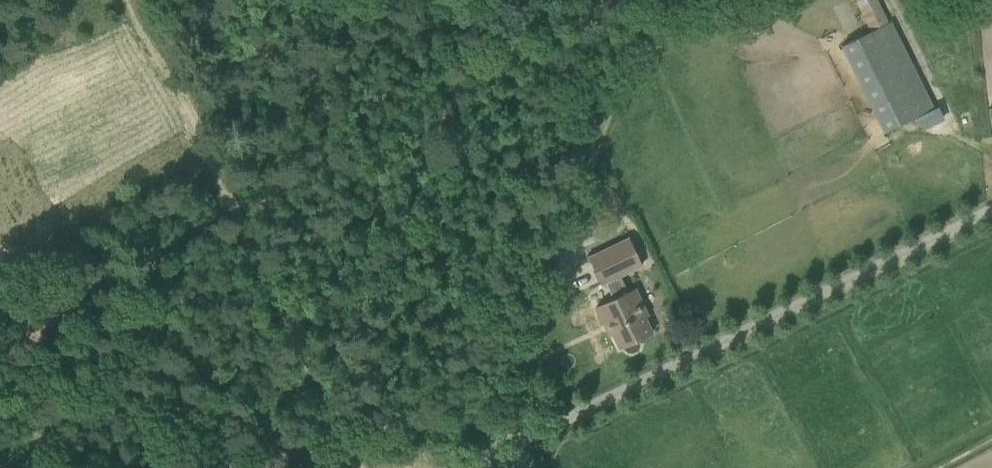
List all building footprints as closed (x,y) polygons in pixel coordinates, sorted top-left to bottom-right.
[(878,0),(855,0),(870,31),(841,45),(883,132),(929,109),(887,23),(889,22),(878,0)] [(648,311),(636,287),(629,291),(621,276),(643,265),(629,237),(589,256),(603,283),(607,281),(615,297),(597,306),(609,332),(613,330),(620,347),(624,345),(625,347),(628,350),(633,351),(639,348),(641,344),(640,340),(639,338),(653,331),(645,313),(648,311)] [(657,264),(651,267),(654,274),(660,271),(657,264)]
